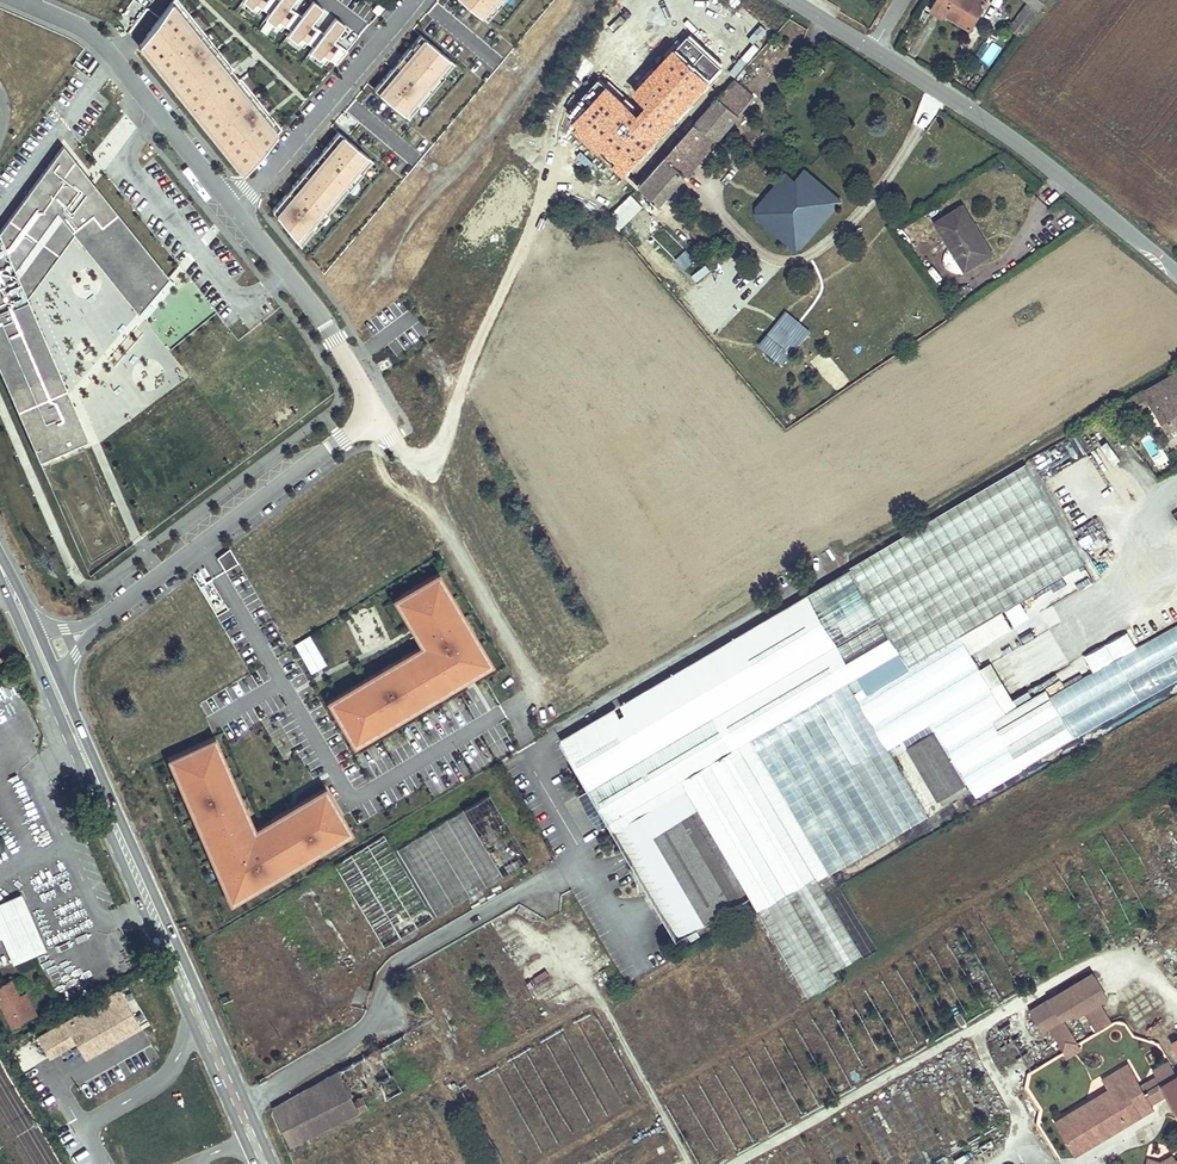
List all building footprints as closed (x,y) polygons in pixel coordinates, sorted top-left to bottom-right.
[(147,9),(135,0),(131,0),(118,17),(133,28),(147,9)] [(243,5),(257,15),(262,8),(271,15),(265,22),(280,33),(284,27),(291,32),(286,38),(303,51),(308,45),(313,49),(309,55),(322,65),(326,59),(336,66),(346,53),(333,43),(346,26),(335,18),(323,34),(312,25),(324,9),(313,0),(312,0),(301,15),(291,7),(297,0),(247,0),(243,5)] [(491,19),(507,0),(467,0),(491,19)] [(683,0),(657,0),(647,14),(667,28),(675,15),(673,14),(683,0)] [(673,14),(675,15),(686,0),(683,0),(673,14)] [(946,13),(971,28),(987,2),(984,0),(938,0),(932,10),(943,17),(946,13)] [(1030,2),(1039,9),(1046,0),(1027,0),(1030,2)] [(1035,16),(1039,9),(1030,2),(1025,8),(1035,16)] [(274,136),(175,4),(141,49),(240,178),(274,136)] [(1020,35),(1035,16),(1025,8),(1011,28),(1020,35)] [(803,42),(805,30),(794,28),(792,41),(803,42)] [(453,62),(419,34),(375,88),(409,116),(453,62)] [(984,40),(976,58),(993,65),(1000,46),(984,40)] [(735,80),(708,111),(727,128),(754,97),(735,80)] [(576,128),(596,147),(624,118),(603,98),(576,128)] [(718,137),(727,128),(708,111),(700,120),(718,137)] [(343,113),(336,126),(351,133),(358,120),(343,113)] [(624,118),(596,147),(616,165),(644,136),(639,132),(640,131),(629,121),(628,122),(624,118)] [(674,149),(639,186),(658,204),(718,137),(700,120),(674,149)] [(373,160),(338,132),(273,210),(300,246),(328,214),(323,210),(344,185),(349,188),(373,160)] [(644,136),(616,165),(639,186),(667,157),(644,136)] [(42,466),(88,444),(27,300),(76,236),(139,314),(171,279),(65,149),(0,236),(0,369),(42,466)] [(777,205),(768,197),(760,208),(756,219),(795,251),(804,250),(844,202),(806,171),(796,183),(777,205)] [(768,197),(777,205),(796,183),(787,174),(768,197)] [(643,207),(631,195),(608,218),(619,231),(643,207)] [(936,223),(962,264),(989,248),(963,206),(936,223)] [(992,253),(989,248),(962,264),(965,270),(992,253)] [(675,260),(685,270),(696,260),(686,250),(675,260)] [(1123,405),(1131,419),(1155,405),(1173,436),(1176,434),(1176,374),(1123,405)] [(1130,464),(1152,487),(1158,482),(1136,458),(1130,464)] [(1084,563),(1026,464),(851,566),(852,569),(910,670),(859,700),(889,749),(903,739),(907,746),(934,731),(965,784),(969,781),(977,796),(1022,769),(994,719),(1006,711),(993,689),(1003,684),(991,664),(981,669),(972,653),(962,635),(1003,611),(1084,563)] [(910,670),(852,569),(563,740),(681,938),(749,896),(757,910),(826,868),(831,873),(928,815),(889,749),(859,700),(910,670)] [(435,578),(394,602),(421,648),(326,704),(351,748),(488,668),(435,578)] [(972,653),(1012,628),(1003,611),(962,635),(972,653)] [(1000,725),(1025,768),(1176,680),(1176,626),(1000,725)] [(310,674),(326,665),(309,636),(293,645),(310,674)] [(934,731),(907,746),(942,805),(969,790),(965,784),(934,731)] [(214,739),(169,762),(235,891),(348,834),(325,788),(257,823),(214,739)] [(489,792),(465,810),(503,874),(531,860),(489,792)] [(826,868),(757,910),(808,997),(838,979),(832,972),(861,955),(819,881),(831,873),(826,868)] [(0,935),(13,963),(45,949),(21,894),(0,904),(0,935)] [(1111,1024),(1099,1004),(1108,998),(1095,977),(1064,995),(1077,1017),(1086,1011),(1098,1032),(1111,1024)] [(14,989),(10,980),(0,985),(0,995),(14,989)] [(141,992),(134,981),(37,1040),(47,1057),(75,1040),(86,1059),(140,1026),(125,1002),(141,992)] [(12,1031),(37,1019),(25,993),(17,996),(14,989),(0,995),(0,1004),(12,1031)] [(1052,1003),(1034,1014),(1044,1032),(1050,1028),(1051,1030),(1067,1057),(1080,1049),(1052,1003)] [(43,1057),(38,1044),(20,1050),(26,1068),(41,1063),(39,1058),(43,1057)] [(356,1061),(275,1108),(292,1145),(367,1108),(364,1094),(371,1089),(356,1061)] [(1176,1075),(1169,1062),(1155,1070),(1158,1075),(1169,1094),(1176,1108),(1176,1075)] [(1141,1085),(1129,1064),(1104,1078),(1110,1089),(1056,1122),(1077,1154),(1142,1115),(1140,1111),(1152,1104),(1141,1085)] [(394,1075),(378,1083),(387,1102),(403,1093),(394,1075)] [(1169,1094),(1158,1075),(1141,1085),(1152,1104),(1169,1094)] [(56,1095),(73,1084),(70,1079),(53,1089),(56,1095)] [(1142,1115),(1154,1108),(1152,1104),(1140,1111),(1142,1115)]
